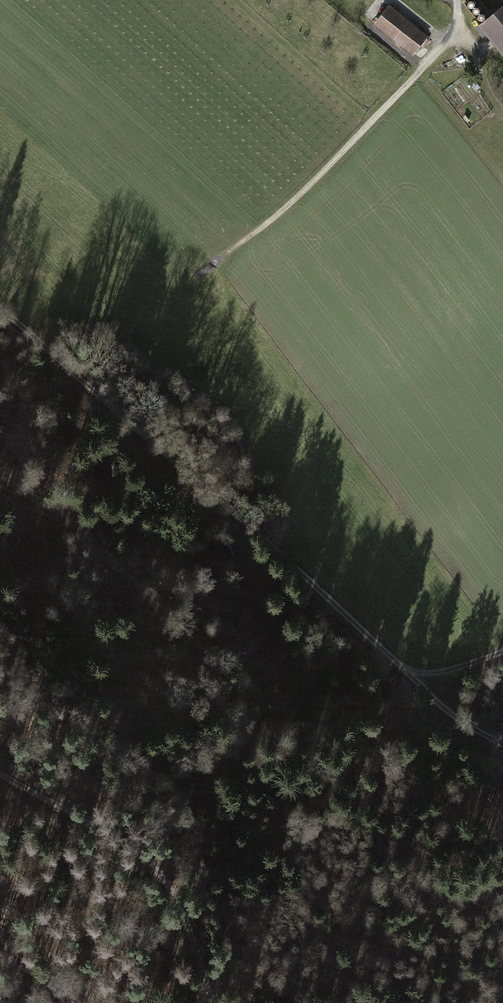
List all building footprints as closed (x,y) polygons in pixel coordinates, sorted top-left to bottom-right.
[(393,0),(391,0),(376,19),(412,49),(429,30),(393,0)] [(481,17),(502,45),(502,0),(481,17)]
